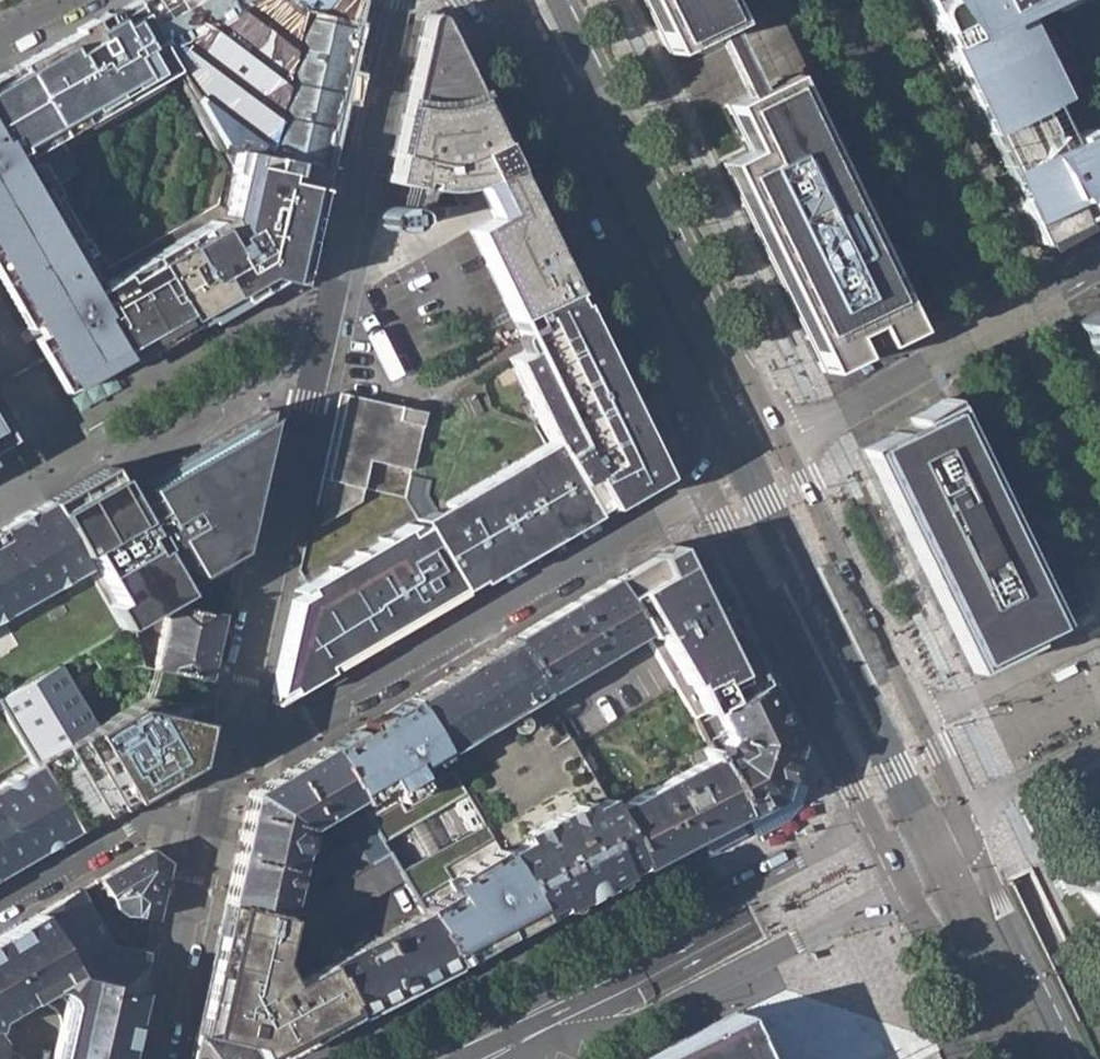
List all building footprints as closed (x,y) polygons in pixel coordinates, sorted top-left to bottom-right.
[(63,389),(95,371),(99,377),(136,356),(194,324),(236,301),(280,276),(294,280),(316,185),(321,163),(295,159),(270,154),(243,149),(228,214),(214,221),(213,219),(184,235),(153,252),(94,283),(43,194),(79,175),(56,133),(152,80),(173,69),(162,47),(136,0),(129,0),(0,69),(0,278),(45,357),(63,389)] [(217,144),(231,147),(243,149),(270,154),(295,159),(321,163),(354,18),(358,0),(136,0),(162,47),(173,69),(217,144)] [(667,49),(706,30),(724,22),(732,18),(723,0),(643,0),(667,49)] [(1021,233),(1032,227),(1041,248),(1086,221),(1076,203),(1084,198),(1094,217),(1099,213),(1099,0),(912,0),(1021,233)] [(455,184),(474,178),(478,187),(486,204),(490,212),(468,222),(513,313),(535,303),(569,286),(525,195),(521,187),(509,162),(500,143),(472,87),(437,14),(432,10),(426,10),(422,16),(404,95),(386,177),(406,182),(401,202),(395,201),(389,203),(384,206),(379,211),(378,215),(379,219),(382,222),(386,225),(392,226),(399,226),(405,225),(411,222),(415,218),(417,211),(425,186),(430,186),(455,184)] [(740,55),(724,22),(706,30),(722,63),(738,96),(756,88),(740,55)] [(720,161),(822,371),(860,353),(881,342),(910,329),(891,288),(884,291),(876,275),(883,271),(787,73),(756,88),(738,96),(724,103),(746,149),(720,161)] [(576,480),(595,511),(607,503),(661,472),(569,286),(535,303),(513,313),(529,346),(510,356),(552,440),(576,480)] [(1076,321),(1099,371),(1099,313),(1098,310),(1076,321)] [(859,448),(967,671),(1021,645),(1019,641),(1053,624),(943,397),(909,418),(912,422),(859,448)] [(421,417),(336,398),(311,511),(305,537),(312,532),(357,506),(366,466),(409,475),(421,417)] [(105,465),(44,498),(85,568),(120,628),(130,622),(165,602),(181,593),(163,561),(179,552),(187,567),(236,540),(266,408),(136,481),(143,495),(127,504),(105,465)] [(10,437),(0,420),(0,443),(10,437)] [(482,578),(595,511),(576,480),(552,440),(418,516),(458,587),(479,574),(482,578)] [(0,524),(0,696),(59,662),(120,628),(85,568),(44,498),(0,524)] [(271,700),(460,589),(458,587),(418,516),(291,595),(269,698),(271,700)] [(653,553),(611,577),(621,594),(643,630),(645,634),(674,684),(692,715),(704,709),(726,698),(761,682),(697,552),(680,560),(671,543),(653,553)] [(225,591),(230,565),(187,590),(194,603),(199,605),(225,591)] [(621,594),(611,577),(599,585),(511,637),(541,690),(546,687),(631,637),(643,630),(621,594)] [(782,602),(778,603),(824,697),(828,695),(833,692),(787,599),(782,602)] [(220,614),(165,602),(130,622),(144,663),(153,666),(206,677),(220,614)] [(130,622),(59,662),(67,676),(93,662),(99,671),(144,663),(130,622)] [(440,751),(541,690),(511,637),(409,698),(440,751)] [(0,696),(0,706),(27,752),(33,763),(68,744),(83,736),(98,728),(67,676),(59,662),(0,696)] [(1078,671),(1073,662),(1053,672),(1057,681),(1078,671)] [(33,763),(72,829),(105,809),(120,801),(135,792),(187,761),(195,723),(198,713),(206,677),(153,666),(145,703),(132,710),(98,728),(83,736),(68,744),(33,763)] [(790,743),(761,682),(726,698),(704,709),(692,715),(713,755),(742,812),(745,811),(758,835),(790,819),(804,803),(810,783),(780,775),(790,743)] [(551,695),(546,687),(440,751),(464,792),(483,823),(499,847),(501,851),(522,840),(518,832),(583,798),(587,806),(604,797),(576,741),(561,715),(542,725),(531,706),(551,695)] [(440,751),(409,698),(324,746),(356,799),(364,813),(380,840),(410,823),(422,816),(464,792),(440,751)] [(33,763),(27,752),(0,706),(0,782),(33,763)] [(248,790),(224,900),(284,914),(298,852),(302,850),(306,834),(303,831),(304,828),(356,799),(324,746),(248,790)] [(741,811),(713,755),(610,808),(640,865),(698,834),(708,853),(745,833),(736,814),(741,811)] [(72,829),(33,763),(0,782),(0,871),(72,829)] [(522,840),(501,851),(540,917),(541,918),(640,865),(610,808),(604,797),(587,806),(583,798),(518,832),(522,840)] [(338,880),(386,852),(380,840),(364,813),(345,823),(354,839),(324,856),(338,880)] [(439,846),(422,816),(410,823),(428,853),(439,846)] [(420,908),(421,910),(422,912),(452,965),(541,918),(540,917),(501,851),(499,847),(483,823),(439,846),(428,853),(396,869),(402,878),(420,908)] [(133,914),(153,918),(165,862),(148,849),(99,877),(109,896),(112,906),(122,915),(133,914)] [(338,880),(295,905),(310,932),(402,878),(396,869),(386,852),(338,880)] [(1078,888),(1099,916),(1099,878),(1078,888)] [(60,899),(40,911),(74,972),(137,987),(145,953),(108,945),(77,890),(60,899)] [(284,914),(224,900),(218,928),(195,1032),(252,1045),(260,1058),(270,1058),(355,1017),(326,962),(295,905),(284,914)] [(40,911),(0,935),(0,1017),(33,998),(43,1001),(52,1005),(58,1012),(62,1026),(55,1058),(121,1058),(137,987),(74,972),(40,911)] [(422,912),(326,962),(355,1017),(452,965),(422,912)] [(636,1058),(760,1058),(736,1010),(636,1058)] [(190,1058),(260,1058),(252,1045),(195,1032),(190,1058)]
